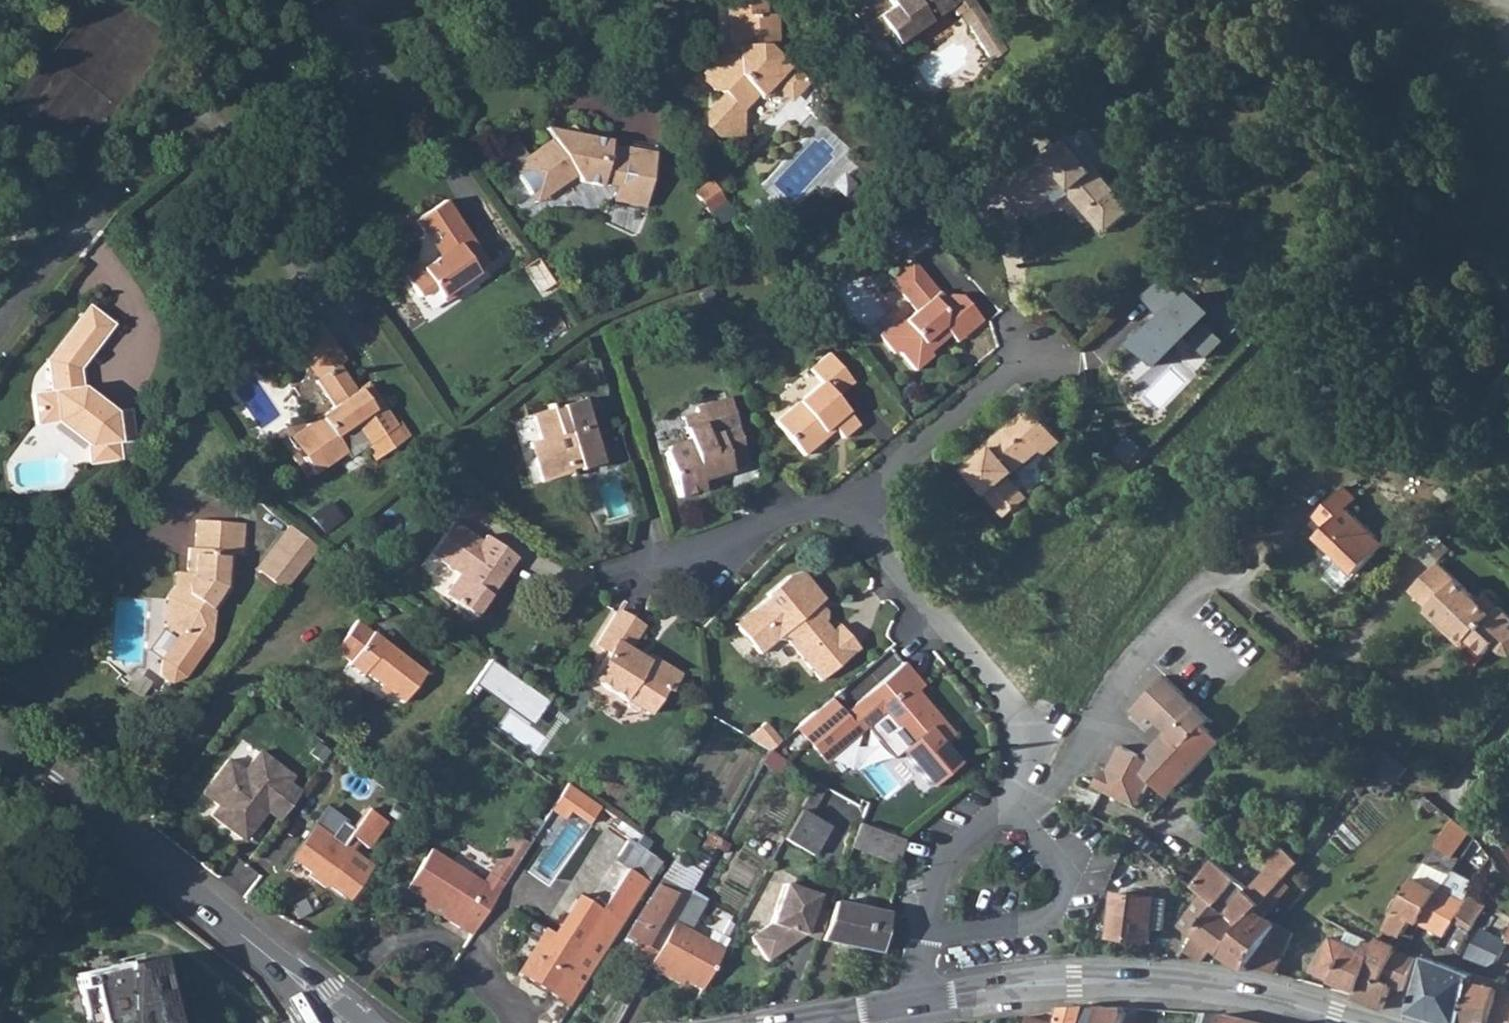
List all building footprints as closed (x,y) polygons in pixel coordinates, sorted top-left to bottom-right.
[(781,65),(779,68),(768,56),(768,47),(766,16),(754,17),(754,0),(715,0),(716,15),(720,16),(720,43),(727,48),(728,57),(710,57),(694,73),(694,83),(704,92),(715,92),(716,93),(706,104),(705,116),(698,124),(708,135),(732,135),(732,112),(750,93),(756,98),(769,84),(784,98),(796,86),(800,81),(783,64),(781,65)] [(865,46),(877,39),(886,51),(920,27),(918,23),(938,9),(946,20),(950,17),(965,6),(961,0),(882,0),(877,3),(875,0),(861,0),(842,14),(865,46)] [(974,19),(965,6),(950,17),(959,30),(974,19)] [(999,54),(974,19),(959,30),(983,64),(999,54)] [(517,171),(503,181),(517,201),(531,190),(537,198),(563,179),(568,186),(590,189),(590,185),(606,188),(604,203),(636,208),(644,154),(613,148),(612,152),(596,149),(597,142),(566,138),(558,128),(549,134),(538,142),(510,162),(517,171)] [(1047,160),(1040,151),(1001,184),(1024,213),(1043,198),(1041,196),(1062,178),(1070,188),(1068,193),(1081,209),(1087,207),(1103,227),(1127,206),(1067,134),(1051,147),(1055,153),(1047,160)] [(1048,144),(1040,151),(1047,160),(1055,153),(1051,147),(1048,144)] [(510,162),(497,171),(503,181),(517,171),(510,162)] [(701,179),(694,185),(708,205),(715,199),(701,179)] [(708,205),(694,185),(687,190),(701,211),(708,205)] [(531,190),(517,201),(523,208),(537,198),(531,190)] [(428,261),(410,273),(423,290),(435,307),(450,297),(451,286),(477,269),(433,206),(404,226),(414,241),(421,237),(430,251),(428,261)] [(1087,207),(1081,209),(1098,230),(1103,227),(1087,207)] [(885,280),(894,292),(918,272),(908,260),(885,280)] [(410,273),(407,268),(391,278),(407,302),(423,290),(410,273)] [(918,272),(894,292),(911,312),(898,323),(889,322),(873,336),(888,355),(893,351),(909,371),(926,357),(919,349),(929,341),(932,344),(944,334),(946,338),(955,340),(977,321),(958,297),(946,296),(942,300),(940,298),(937,301),(932,294),(935,292),(918,272)] [(1174,289),(1163,276),(1142,295),(1153,307),(1174,289)] [(1184,300),(1174,289),(1153,307),(1163,319),(1133,345),(1151,366),(1170,346),(1173,349),(1185,336),(1207,357),(1222,341),(1200,320),(1208,312),(1190,295),(1184,300)] [(31,426),(53,422),(67,420),(80,430),(82,442),(85,465),(113,461),(112,444),(108,415),(76,392),(77,374),(111,330),(84,309),(43,364),(47,395),(27,398),(31,426)] [(339,366),(312,328),(283,348),(310,385),(307,387),(326,414),(283,444),(308,480),(339,459),(343,464),(358,453),(368,466),(403,442),(393,427),(389,430),(371,403),(362,410),(352,395),(349,397),(331,371),(339,366)] [(817,383),(771,423),(799,457),(824,435),(821,431),(828,425),(840,439),(855,426),(832,398),(849,384),(824,354),(806,370),(817,383)] [(360,388),(352,395),(362,410),(371,403),(360,388)] [(546,408),(525,415),(532,440),(523,443),(535,484),(566,474),(565,472),(573,469),(574,472),(597,465),(577,399),(554,406),(555,409),(547,412),(546,408)] [(1042,447),(1039,443),(1053,431),(1032,406),(978,451),(982,455),(974,462),(966,469),(1005,517),(1028,498),(1008,475),(1042,447)] [(110,414),(108,415),(112,444),(128,442),(125,413),(110,414)] [(707,421),(712,437),(731,431),(726,415),(707,421)] [(701,494),(698,484),(710,480),(728,475),(726,471),(741,466),(731,431),(712,437),(702,440),(698,428),(681,433),(684,443),(663,450),(662,457),(676,502),(701,494)] [(1053,431),(1039,443),(1042,447),(1046,451),(1060,439),(1053,431)] [(710,480),(698,484),(701,494),(713,491),(710,480)] [(1343,483),(1319,507),(1332,521),(1319,534),(1356,571),(1385,543),(1348,505),(1356,497),(1343,483)] [(187,671),(212,636),(213,613),(227,592),(230,552),(238,552),(240,523),(193,520),(191,548),(185,548),(183,572),(191,578),(180,592),(176,588),(167,599),(167,625),(178,632),(163,653),(161,668),(173,677),(187,671)] [(452,522),(430,554),(457,574),(443,595),(474,617),(488,595),(483,592),(496,573),(502,576),(514,557),(482,536),(479,540),(452,522)] [(279,589),(311,546),(288,529),(256,573),(279,589)] [(1422,578),(1508,652),(1508,616),(1499,606),(1492,612),(1478,599),(1438,561),(1422,578)] [(749,616),(734,630),(756,655),(771,641),(783,643),(786,645),(817,681),(855,649),(835,625),(828,631),(821,622),(824,618),(823,613),(817,605),(820,601),(798,576),(780,579),(761,596),(763,599),(747,613),(749,616)] [(1422,578),(1411,589),(1430,606),(1425,611),(1446,631),(1450,627),(1464,640),(1469,636),(1472,639),(1486,652),(1494,644),(1502,652),(1508,654),(1508,652),(1422,578)] [(605,650),(588,676),(621,699),(623,702),(624,706),(631,711),(638,710),(643,713),(660,688),(664,691),(675,672),(648,654),(641,663),(633,657),(636,653),(628,648),(642,626),(616,608),(594,642),(605,650)] [(364,672),(402,700),(424,672),(370,630),(346,663),(361,675),(364,672)] [(493,661),(477,684),(532,723),(548,700),(493,661)] [(941,746),(931,734),(943,724),(914,690),(919,686),(900,664),(842,714),(829,703),(796,732),(823,766),(865,734),(863,731),(877,718),(890,734),(895,729),(909,745),(899,753),(929,789),(956,764),(941,746)] [(1161,675),(1128,710),(1141,723),(1148,717),(1180,747),(1207,719),(1161,675)] [(763,723),(746,738),(766,750),(768,751),(779,741),(763,723)] [(943,724),(931,734),(941,746),(953,736),(943,724)] [(232,757),(245,766),(256,749),(243,740),(232,757)] [(241,840),(244,839),(265,811),(286,783),(290,777),(257,752),(241,772),(225,761),(201,794),(218,805),(209,816),(241,840)] [(1481,769),(1464,792),(1478,802),(1495,780),(1481,769)] [(795,813),(781,839),(810,856),(826,828),(806,816),(822,789),(812,782),(795,813)] [(286,783),(265,811),(278,821),(299,793),(286,783)] [(567,786),(551,811),(565,820),(569,812),(589,825),(599,809),(567,786)] [(313,825),(289,858),(309,872),(307,875),(323,887),(326,884),(346,899),(370,866),(350,852),(357,842),(366,848),(385,822),(365,807),(350,828),(339,819),(327,835),(313,825)] [(1453,817),(1422,862),(1441,870),(1442,865),(1437,863),(1443,853),(1450,857),(1468,831),(1457,820),(1453,817)] [(855,823),(848,844),(865,849),(878,853),(883,833),(874,829),(855,823)] [(1135,829),(1127,838),(1152,858),(1160,848),(1135,829)] [(494,858),(510,869),(526,843),(511,832),(494,858)] [(878,853),(874,866),(894,871),(902,841),(883,833),(878,853)] [(848,844),(842,863),(855,867),(858,861),(861,862),(865,849),(848,844)] [(440,917),(468,935),(502,882),(487,873),(481,882),(429,848),(405,886),(444,911),(440,917)] [(1193,937),(1184,949),(1201,961),(1212,947),(1221,954),(1222,953),(1282,878),(1295,861),(1279,849),(1266,866),(1264,870),(1248,892),(1209,863),(1192,887),(1203,896),(1216,906),(1193,937)] [(1490,856),(1484,866),(1492,873),(1497,866),(1490,856)] [(669,865),(664,874),(681,884),(690,867),(676,859),(672,867),(669,865)] [(1468,860),(1459,875),(1472,884),(1482,868),(1468,860)] [(681,884),(674,894),(682,899),(685,900),(699,873),(690,867),(681,884)] [(517,972),(570,1005),(621,922),(648,885),(627,872),(602,910),(578,894),(553,933),(550,931),(540,946),(536,943),(517,972)] [(1282,878),(1222,953),(1244,970),(1248,965),(1264,941),(1276,925),(1264,916),(1290,884),(1282,878)] [(1411,879),(1383,929),(1398,934),(1402,936),(1404,932),(1412,920),(1418,923),(1436,890),(1411,879)] [(749,936),(765,960),(802,934),(803,933),(811,908),(816,894),(782,882),(769,923),(749,936)] [(656,886),(626,933),(636,939),(655,950),(682,899),(674,894),(672,894),(657,885),(656,886)] [(1436,890),(1418,923),(1430,930),(1443,936),(1454,921),(1466,900),(1438,887),(1436,890)] [(1466,900),(1454,921),(1460,925),(1471,931),(1486,905),(1471,891),(1466,900)] [(1115,892),(1109,936),(1149,940),(1154,896),(1115,892)] [(1203,896),(1180,927),(1193,937),(1216,906),(1203,896)] [(819,939),(872,952),(882,915),(833,902),(819,939)] [(811,908),(803,933),(817,938),(826,912),(811,908)] [(651,962),(648,967),(663,975),(666,970),(700,989),(723,948),(673,921),(657,950),(651,962)] [(1264,941),(1248,965),(1277,973),(1285,954),(1294,931),(1278,925),(1277,925),(1276,925),(1264,941)] [(1448,947),(1446,950),(1456,954),(1471,931),(1460,925),(1448,947)] [(1383,929),(1376,943),(1389,948),(1398,934),(1383,929)] [(1483,929),(1466,958),(1486,966),(1490,966),(1494,965),(1497,961),(1505,945),(1483,929)] [(1329,937),(1313,970),(1331,981),(1355,991),(1362,975),(1374,945),(1365,941),(1360,951),(1329,937)] [(636,939),(630,951),(651,962),(657,950),(655,950),(636,939)] [(1374,945),(1362,975),(1382,984),(1386,974),(1396,951),(1389,948),(1376,943),(1374,945)] [(1386,974),(1382,984),(1390,986),(1401,991),(1414,959),(1396,951),(1386,974)] [(163,953),(133,957),(134,1022),(180,1022),(163,953)] [(133,957),(80,969),(85,988),(94,986),(103,1022),(134,1022),(133,957)] [(1442,1022),(1462,1022),(1474,976),(1425,957),(1410,1014),(1421,1017),(1442,1022)] [(1355,991),(1352,997),(1351,1000),(1381,1009),(1390,986),(1382,984),(1362,975),(1355,991)] [(1462,1022),(1482,1022),(1488,1022),(1495,992),(1497,983),(1474,976),(1462,1022)] [(1495,992),(1488,1022),(1508,1022),(1508,994),(1495,992)] [(1031,1016),(1052,1022),(1080,1022),(1085,1005),(1062,1007),(1061,1012),(1031,1016)] [(1126,1014),(1123,1012),(1124,1007),(1099,1006),(1097,1013),(1094,1022),(1123,1022),(1126,1014)] [(1086,1022),(1094,1022),(1097,1013),(1090,1011),(1086,1022)] [(1243,1019),(1222,1014),(1219,1022),(1262,1022),(1243,1019)]
